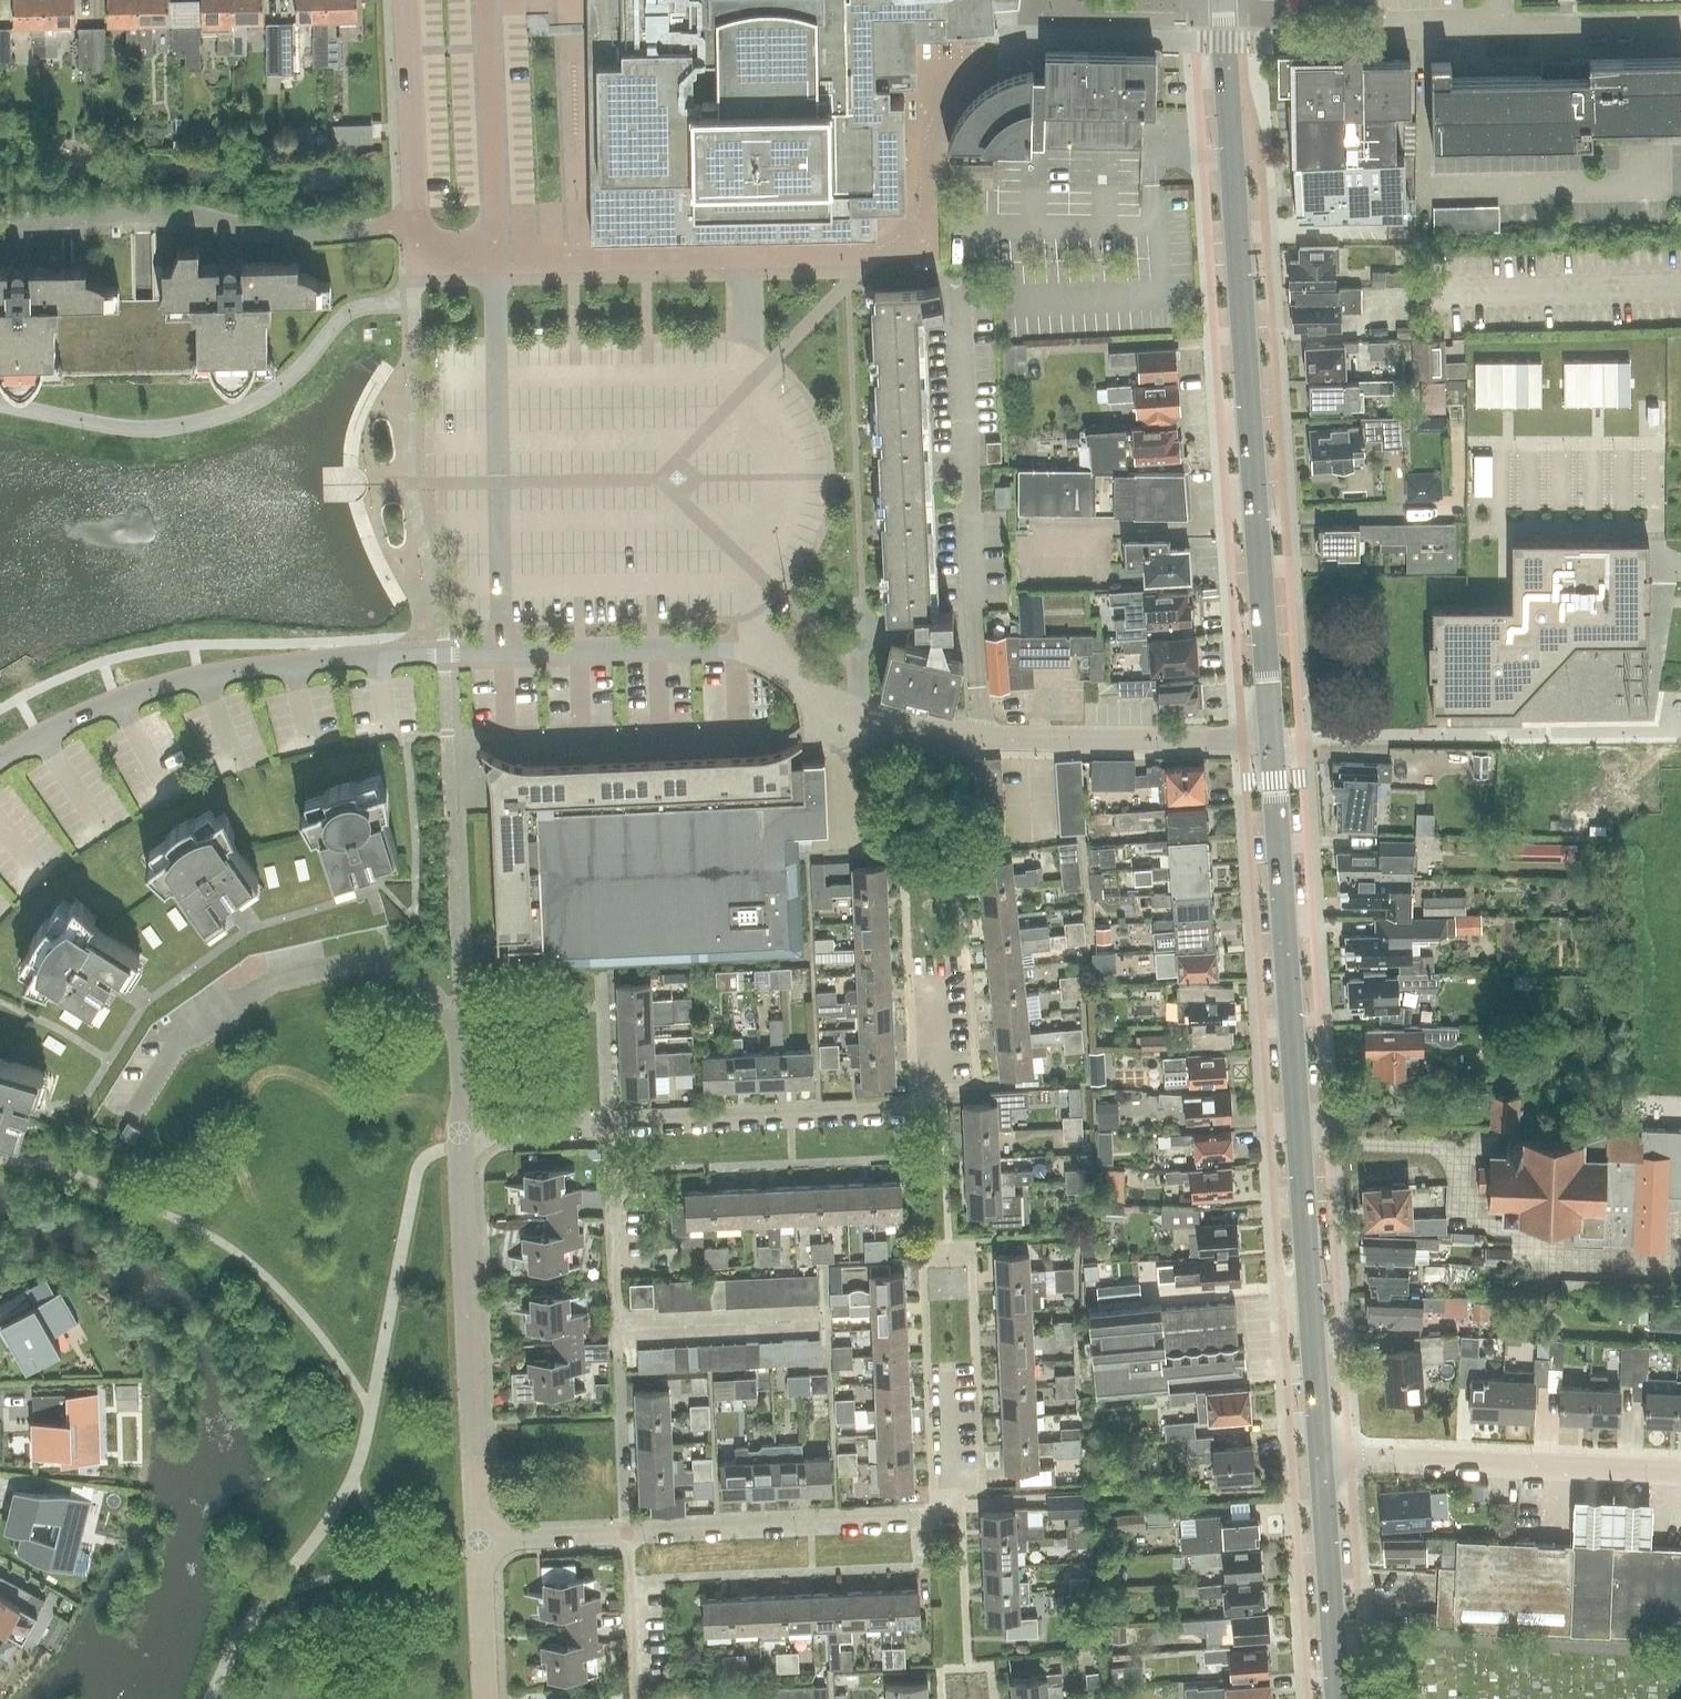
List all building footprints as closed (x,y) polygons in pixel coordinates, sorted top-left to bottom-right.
[(45,0),(15,0),(15,25),(32,24),(33,42),(34,42),(34,56),(46,56),(45,0)] [(46,56),(59,56),(58,43),(60,43),(60,24),(76,24),(76,0),(45,0),(46,56)] [(139,0),(109,0),(109,23),(128,23),(128,54),(140,54),(139,0)] [(170,0),(139,0),(140,54),(140,55),(154,55),(153,22),(170,22),(170,0)] [(233,0),(203,0),(203,25),(203,32),(219,32),(219,39),(222,39),(222,52),(234,52),(233,0)] [(234,52),(247,52),(246,31),(247,31),(247,20),(264,20),(264,0),(233,0),(234,52)] [(327,0),(297,0),(297,19),(315,19),(315,57),(328,57),(327,0)] [(337,36),(337,18),(358,18),(358,0),(327,0),(328,57),(328,64),(341,64),(340,36),(337,36)] [(962,29),(996,27),(994,5),(1020,4),(1020,0),(597,0),(598,4),(599,9),(600,13),(599,24),(598,28),(591,48),(590,53),(590,59),(593,239),(877,234),(877,205),(907,205),(905,98),(891,98),(890,84),(917,83),(917,36),(948,36),(948,30),(958,29),(959,34),(963,34),(962,29)] [(281,73),(280,23),(267,23),(268,73),(281,73)] [(293,23),(280,23),(281,73),(294,72),(293,23)] [(187,50),(187,25),(173,25),(173,50),(186,50),(187,50)] [(200,35),(203,32),(203,25),(187,25),(187,50),(186,50),(186,68),(200,68),(200,35)] [(93,51),(93,27),(80,27),(80,65),(93,65),(93,51)] [(106,27),(93,27),(93,51),(106,51),(106,27)] [(0,28),(0,66),(13,65),(12,28),(0,28)] [(1396,156),(1395,121),(1395,110),(1411,109),(1410,58),(1362,59),(1361,49),(1343,49),(1343,51),(1278,52),(1278,91),(1287,91),(1288,150),(1289,150),(1291,216),(1406,213),(1404,156),(1396,156)] [(1155,111),(1156,53),(1045,51),(1045,78),(1033,78),(1033,70),(1023,71),(1014,74),(1004,77),(996,82),(987,87),(979,93),(972,100),(966,107),(960,115),(955,124),(951,133),(948,143),(1032,144),(1032,140),(1044,140),(1044,145),(1142,147),(1143,120),(1139,120),(1139,110),(1155,111)] [(1680,124),(1680,57),(1588,59),(1588,74),(1452,77),(1451,62),(1431,62),(1433,144),(1592,141),(1592,125),(1680,124)] [(172,117),(172,130),(182,130),(182,116),(172,117)] [(373,142),(373,123),(332,124),(333,153),(364,153),(364,142),(373,142)] [(163,141),(168,127),(145,128),(146,142),(163,141)] [(994,188),(994,164),(951,163),(950,188),(994,188)] [(1440,204),(1441,230),(1507,228),(1506,202),(1440,204)] [(272,298),(318,297),(318,280),(314,277),(312,276),(309,274),(305,273),(299,271),(299,261),(243,263),(243,275),(221,275),(221,263),(200,264),(200,246),(181,246),(173,264),(164,265),(165,284),(160,295),(162,296),(165,296),(165,301),(193,300),(193,313),(198,313),(199,355),(210,355),(211,358),(211,360),(213,365),(215,370),(217,372),(219,375),(221,377),(224,380),(227,383),(229,384),(231,385),(232,385),(234,386),(236,385),(238,385),(240,384),(243,382),(246,378),(250,374),(252,371),(253,369),(255,364),(256,361),(257,358),(257,354),(268,354),(267,312),(272,312),(272,298)] [(1333,261),(1339,256),(1338,247),(1300,247),(1300,260),(1290,260),(1292,286),(1334,286),(1333,261)] [(198,313),(193,313),(193,300),(165,301),(165,296),(162,296),(160,295),(165,284),(164,265),(154,266),(155,300),(145,300),(120,301),(120,303),(106,303),(106,302),(60,303),(60,316),(56,316),(57,358),(45,359),(45,362),(44,366),(43,369),(43,370),(41,373),(40,376),(217,372),(215,370),(213,365),(211,360),(211,358),(210,355),(199,355),(198,313)] [(106,302),(106,284),(102,282),(100,280),(97,279),(93,277),(90,277),(88,276),(88,266),(31,267),(31,279),(9,280),(9,268),(0,268),(0,366),(0,367),(1,370),(2,372),(3,374),(7,379),(9,382),(12,385),(15,388),(17,389),(19,389),(20,390),(23,390),(24,390),(26,389),(28,389),(31,386),(35,383),(38,379),(40,376),(41,373),(43,370),(43,369),(44,366),(45,362),(45,359),(57,358),(56,316),(60,316),(60,303),(106,302)] [(1404,285),(1404,272),(1386,272),(1386,286),(1404,285)] [(887,617),(915,615),(917,649),(892,643),(881,687),(953,704),(964,660),(940,655),(939,628),(953,627),(953,611),(932,612),(918,314),(931,313),(945,310),(939,285),(925,288),(872,291),(887,617)] [(1339,311),(1361,311),(1361,287),(1338,286),(1338,289),(1296,289),(1296,287),(1292,287),(1294,329),(1340,328),(1339,311)] [(1411,326),(1397,327),(1398,340),(1411,340),(1411,326)] [(1389,358),(1398,357),(1398,340),(1398,339),(1369,340),(1369,349),(1388,349),(1389,358)] [(1446,376),(1445,339),(1413,340),(1414,377),(1446,376)] [(1344,350),(1359,350),(1359,342),(1343,342),(1343,344),(1307,346),(1308,375),(1345,373),(1344,350)] [(1028,375),(1027,343),(1003,344),(1004,376),(1028,375)] [(1141,379),(1178,376),(1176,348),(1110,352),(1111,365),(1140,364),(1141,379)] [(1542,405),(1542,361),(1476,361),(1476,406),(1542,405)] [(1631,361),(1568,361),(1568,405),(1631,405),(1631,361)] [(1467,386),(1466,376),(1446,376),(1447,387),(1467,386)] [(1393,392),(1393,379),(1309,380),(1311,409),(1363,408),(1363,392),(1393,392)] [(1179,409),(1181,409),(1180,395),(1178,395),(1177,383),(1136,386),(1136,384),(1109,386),(1109,400),(1137,399),(1138,414),(1144,414),(1145,421),(1149,424),(1173,422),(1173,412),(1179,411),(1179,409)] [(1648,428),(1657,428),(1657,405),(1648,405),(1648,428)] [(1383,448),(1402,447),(1400,417),(1364,417),(1364,425),(1330,427),(1330,430),(1311,431),(1314,469),(1365,466),(1363,440),(1382,439),(1383,448)] [(1091,441),(1092,459),(1092,469),(1185,469),(1180,457),(1180,455),(1183,451),(1183,442),(1179,439),(1178,437),(1177,437),(1177,426),(1145,429),(1145,427),(1119,428),(1119,427),(1087,430),(1087,442),(1091,441)] [(1067,442),(1080,442),(1079,429),(1066,430),(1067,442)] [(988,461),(1002,461),(1001,441),(987,441),(988,461)] [(1493,495),(1493,454),(1474,454),(1474,495),(1493,495)] [(1185,469),(1092,469),(1019,468),(1019,512),(1188,514),(1185,469)] [(1447,468),(1412,469),(1413,497),(1448,496),(1447,468)] [(998,504),(1011,503),(1010,485),(998,486),(998,504)] [(1382,543),(1407,542),(1408,571),(1457,571),(1457,523),(1445,523),(1359,524),(1319,525),(1321,553),(1338,553),(1338,555),(1360,555),(1359,531),(1372,537),(1382,536),(1382,543)] [(1146,581),(1192,578),(1190,548),(1156,550),(1155,537),(1124,537),(1126,567),(1145,566),(1146,581)] [(1432,605),(1432,708),(1515,708),(1566,652),(1576,640),(1605,641),(1649,641),(1649,539),(1512,539),(1512,605),(1432,605)] [(1148,606),(1149,624),(1145,624),(1145,621),(1117,623),(1118,638),(1124,637),(1152,636),(1152,637),(1166,636),(1165,623),(1191,621),(1191,619),(1195,616),(1194,607),(1190,604),(1190,602),(1189,602),(1188,591),(1157,593),(1157,591),(1143,592),(1143,591),(1114,593),(1114,605),(1138,604),(1138,599),(1143,599),(1143,606),(1148,606)] [(1023,634),(1048,632),(1048,617),(1023,618),(1023,634)] [(990,687),(990,689),(1010,688),(1009,686),(1033,684),(1033,663),(1069,663),(1069,652),(1091,652),(1091,649),(1091,636),(1091,634),(1006,635),(986,636),(990,687)] [(1106,636),(1091,636),(1091,649),(1107,649),(1106,636)] [(1166,638),(1166,636),(1152,637),(1152,636),(1124,637),(1125,651),(1143,650),(1143,644),(1152,644),(1154,672),(1168,671),(1168,669),(1197,667),(1196,663),(1198,661),(1197,652),(1196,651),(1195,636),(1166,638)] [(1159,678),(1119,679),(1119,696),(1160,694),(1161,710),(1198,707),(1198,703),(1201,700),(1200,694),(1197,692),(1197,687),(1194,687),(1194,681),(1160,683),(1159,678)] [(1475,753),(1474,775),(1488,775),(1489,753),(1475,753)] [(1002,757),(974,759),(975,773),(1002,772),(1002,757)] [(1083,776),(1082,759),(1056,760),(1057,778),(1083,776)] [(801,953),(796,851),(796,834),(829,832),(825,760),(812,761),(597,770),(560,772),(560,762),(491,765),(492,800),(503,800),(510,966),(801,953)] [(1160,764),(1148,764),(1148,773),(1136,774),(1136,760),(1094,760),(1093,784),(1119,784),(1119,787),(1134,787),(1134,786),(1149,785),(1149,783),(1159,783),(1159,799),(1168,799),(1205,797),(1205,793),(1207,792),(1206,780),(1204,781),(1203,765),(1162,768),(1162,765),(1160,764)] [(1332,762),(1333,777),(1334,797),(1339,798),(1338,828),(1376,829),(1377,799),(1378,799),(1378,779),(1392,780),(1393,764),(1332,762)] [(1003,787),(1002,772),(975,773),(976,788),(1003,787)] [(1084,790),(1083,776),(1057,778),(1058,792),(1084,790)] [(400,856),(385,809),(385,808),(388,807),(388,808),(390,808),(387,784),(386,785),(386,786),(361,794),(357,782),(358,782),(357,781),(350,782),(344,783),(337,785),(330,788),(324,791),(325,793),(326,792),(329,804),(303,812),(302,811),(301,812),(313,834),(314,833),(319,831),(334,880),(357,873),(359,880),(375,876),(376,875),(372,864),(400,856)] [(1004,801),(1003,787),(976,788),(976,803),(1004,801)] [(1085,804),(1084,790),(1058,792),(1059,806),(1085,804)] [(1005,816),(1004,801),(976,803),(977,818),(1005,816)] [(1086,819),(1085,804),(1059,806),(1060,820),(1086,819)] [(1149,828),(1148,821),(1168,820),(1169,835),(1208,833),(1208,830),(1209,827),(1209,821),(1207,818),(1206,806),(1114,811),(1115,829),(1149,828)] [(259,878),(239,850),(229,836),(233,833),(234,834),(236,833),(225,810),(223,811),(224,812),(202,828),(195,818),(194,817),(188,819),(182,823),(176,827),(171,832),(166,837),(167,838),(167,837),(174,847),(149,865),(148,864),(147,866),(167,885),(169,884),(168,883),(174,879),(208,926),(227,913),(225,910),(239,899),(234,891),(238,889),(240,892),(259,878)] [(1005,831),(1005,816),(977,818),(978,833),(1005,831)] [(1087,833),(1086,819),(1060,820),(1060,834),(1087,833)] [(393,933),(375,876),(359,880),(357,873),(334,880),(319,831),(314,833),(313,834),(239,850),(259,878),(240,892),(238,889),(234,891),(239,899),(225,910),(227,913),(208,926),(174,879),(168,883),(169,884),(167,885),(102,931),(140,955),(128,975),(124,973),(115,988),(107,982),(104,987),(107,989),(95,1009),(51,982),(49,985),(50,986),(49,988),(29,1019),(5,1059),(44,1071),(37,1094),(45,1096),(40,1112),(98,1130),(98,1129),(88,1126),(153,1023),(250,954),(389,923),(392,933),(393,933)] [(1006,846),(1005,831),(978,833),(979,847),(1006,846)] [(1208,837),(1148,841),(1126,842),(1126,855),(1149,854),(1149,852),(1171,851),(1172,866),(1210,863),(1210,860),(1212,858),(1212,851),(1209,849),(1208,837)] [(1381,839),(1381,851),(1338,851),(1340,875),(1413,876),(1413,839),(1381,839)] [(1082,879),(1078,841),(1059,843),(1063,881),(1082,879)] [(1503,842),(1503,856),(1528,857),(1528,860),(1566,861),(1567,844),(1503,842)] [(1111,863),(1110,854),(1115,854),(1114,845),(1088,847),(1089,864),(1111,863)] [(1027,872),(1013,873),(1012,859),(978,862),(981,889),(1015,886),(1015,885),(1039,883),(1037,867),(1026,868),(1027,872)] [(853,867),(854,882),(831,883),(831,884),(826,885),(825,862),(812,863),(812,884),(813,896),(832,895),(854,894),(854,895),(888,893),(887,866),(853,867)] [(1211,876),(1210,863),(1172,866),(1150,868),(1151,879),(1173,878),(1174,893),(1212,890),(1212,887),(1214,884),(1214,878),(1211,876)] [(1092,872),(1094,895),(1094,898),(1104,898),(1102,871),(1092,872)] [(1411,877),(1389,877),(1340,877),(1342,903),(1388,904),(1388,916),(1411,916),(1411,877)] [(1083,890),(1082,879),(1063,881),(1064,892),(1083,890)] [(1018,912),(1015,886),(981,889),(984,916),(1018,912)] [(1212,890),(1174,893),(1152,894),(1152,895),(1153,903),(1153,906),(1174,904),(1175,919),(1214,917),(1214,914),(1216,911),(1215,905),(1213,902),(1212,890)] [(889,920),(888,893),(854,895),(855,921),(889,920)] [(833,907),(832,895),(813,896),(814,908),(833,907)] [(1143,903),(1153,903),(1152,895),(1143,895),(1143,903)] [(1424,896),(1424,914),(1476,913),(1476,895),(1424,896)] [(140,955),(102,931),(90,924),(95,917),(95,918),(97,916),(76,897),(75,899),(76,899),(59,926),(49,919),(48,918),(43,923),(39,928),(35,934),(32,941),(29,947),(31,948),(31,947),(41,954),(27,977),(26,977),(25,978),(49,988),(50,986),(49,985),(51,982),(95,1009),(107,989),(104,987),(107,982),(115,988),(124,973),(128,975),(140,955)] [(1048,924),(1019,927),(1018,912),(984,916),(987,942),(1049,936),(1048,924)] [(1412,958),(1411,934),(1447,933),(1456,932),(1456,934),(1482,934),(1482,921),(1477,921),(1477,914),(1411,916),(1388,916),(1376,917),(1376,934),(1346,935),(1347,963),(1400,961),(1400,972),(1435,970),(1434,957),(1412,958)] [(1216,944),(1215,940),(1218,938),(1217,931),(1215,929),(1214,917),(1175,919),(1154,921),(1155,932),(1156,948),(1177,946),(1216,944)] [(890,946),(889,920),(855,921),(857,948),(890,946)] [(1085,932),(1084,921),(1065,923),(1066,934),(1085,932)] [(1109,933),(1109,924),(1095,924),(1096,933),(1109,933)] [(1087,943),(1085,932),(1066,934),(1067,945),(1087,943)] [(1023,965),(1021,951),(1050,948),(1049,936),(987,942),(989,969),(1023,965)] [(834,937),(815,938),(816,949),(835,949),(834,937)] [(834,961),(857,960),(858,974),(892,973),(890,946),(857,948),(835,949),(816,949),(816,960),(834,960),(834,961)] [(1220,968),(1220,962),(1217,960),(1216,948),(1156,952),(1158,973),(1179,972),(1179,977),(1218,974),(1218,971),(1220,968)] [(1026,991),(1023,965),(989,969),(992,995),(1026,991)] [(793,986),(792,967),(781,968),(782,987),(793,986)] [(782,987),(781,968),(770,968),(771,987),(782,987)] [(729,990),(728,970),(716,971),(717,990),(729,990)] [(740,989),(739,970),(728,970),(729,990),(740,989)] [(1364,977),(1350,978),(1352,1009),(1381,1008),(1381,1024),(1410,1023),(1413,1007),(1400,1007),(1399,987),(1419,986),(1424,992),(1436,991),(1440,985),(1440,972),(1432,972),(1397,973),(1397,975),(1386,976),(1386,970),(1364,971),(1364,977)] [(893,999),(892,973),(858,974),(858,988),(849,989),(846,992),(846,1001),(893,999)] [(1515,973),(1515,985),(1529,986),(1529,973),(1515,973)] [(1080,986),(1079,975),(1060,977),(1061,988),(1080,986)] [(692,997),(652,999),(652,983),(618,985),(619,1012),(692,1009),(692,997)] [(1108,999),(1107,985),(1092,986),(1093,1000),(1108,999)] [(1233,1027),(1236,1027),(1235,999),(1226,999),(1225,986),(1209,986),(1209,985),(1179,985),(1179,1018),(1191,1018),(1191,1028),(1193,1028),(1193,1046),(1230,1045),(1230,1041),(1233,1041),(1233,1027)] [(1081,997),(1080,986),(1061,988),(1062,999),(1081,997)] [(837,1002),(837,991),(817,991),(818,1003),(837,1002)] [(1028,1018),(1026,991),(992,995),(995,1021),(1028,1018)] [(894,1026),(893,999),(846,1001),(847,1014),(860,1014),(860,1027),(894,1026)] [(837,1013),(837,1002),(818,1003),(819,1014),(837,1013)] [(654,1037),(653,1022),(693,1020),(692,1009),(619,1012),(620,1038),(654,1037)] [(786,1085),(785,1051),(784,1051),(783,1018),(770,1019),(772,1052),(758,1052),(760,1086),(786,1085)] [(1031,1044),(1028,1018),(995,1021),(997,1048),(1031,1044)] [(1423,1039),(1436,1039),(1443,1044),(1452,1045),(1458,1040),(1458,1026),(1436,1026),(1405,1025),(1405,1029),(1367,1029),(1367,1054),(1374,1054),(1374,1073),(1383,1073),(1383,1074),(1405,1074),(1418,1073),(1418,1053),(1423,1053),(1423,1039)] [(895,1052),(894,1026),(860,1027),(861,1042),(848,1042),(848,1054),(852,1054),(895,1052)] [(1083,1039),(1082,1028),(1063,1030),(1064,1041),(1083,1039)] [(1169,1047),(1169,1034),(1142,1034),(1142,1048),(1169,1047)] [(760,1086),(758,1052),(743,1053),(743,1036),(731,1037),(732,1054),(731,1054),(733,1087),(760,1086)] [(655,1051),(654,1037),(620,1038),(621,1065),(668,1063),(668,1051),(655,1051)] [(1084,1050),(1083,1039),(1064,1041),(1065,1052),(1084,1050)] [(1528,1048),(1528,1039),(1519,1039),(1519,1048),(1528,1048)] [(1034,1071),(1032,1055),(1048,1054),(1047,1043),(1031,1044),(997,1048),(1000,1075),(1016,1073),(1016,1084),(1042,1084),(1042,1070),(1034,1071)] [(840,1055),(839,1044),(820,1045),(820,1056),(840,1055)] [(675,1051),(675,1062),(695,1062),(694,1050),(675,1051)] [(812,1050),(785,1051),(786,1085),(813,1084),(812,1050)] [(896,1079),(895,1052),(852,1054),(852,1065),(862,1065),(863,1081),(857,1081),(857,1095),(885,1094),(884,1080),(896,1079)] [(1189,1055),(1164,1057),(1165,1070),(1168,1070),(1170,1084),(1191,1083),(1191,1084),(1227,1082),(1225,1078),(1229,1077),(1228,1069),(1226,1068),(1225,1054),(1200,1055),(1201,1053),(1189,1053),(1189,1055)] [(733,1087),(731,1054),(704,1055),(706,1089),(733,1087)] [(840,1066),(840,1055),(820,1056),(821,1067),(840,1066)] [(5,1059),(0,1058),(0,1131),(20,1137),(29,1110),(40,1113),(40,1112),(45,1096),(37,1094),(44,1071),(5,1059)] [(695,1073),(695,1062),(675,1062),(676,1074),(695,1073)] [(656,1091),(656,1075),(669,1074),(668,1063),(621,1065),(623,1092),(656,1091)] [(1107,1082),(1106,1067),(1092,1068),(1092,1083),(1107,1082)] [(1029,1105),(1028,1089),(991,1091),(991,1103),(964,1105),(965,1132),(999,1130),(999,1129),(1013,1128),(1012,1106),(1029,1105)] [(1229,1091),(1186,1093),(1160,1092),(1159,1095),(1149,1094),(1148,1103),(1187,1105),(1188,1122),(1231,1119),(1229,1091)] [(1519,1128),(1521,1097),(1492,1096),(1491,1126),(1519,1128)] [(1120,1126),(1119,1101),(1098,1102),(1099,1127),(1120,1126)] [(1083,1127),(1082,1115),(1063,1116),(1064,1128),(1083,1127)] [(133,1140),(140,1128),(129,1121),(122,1133),(133,1140)] [(1083,1138),(1083,1127),(1064,1128),(1064,1138),(1083,1138)] [(1642,1134),(1608,1132),(1608,1131),(1584,1130),(1583,1139),(1507,1136),(1506,1151),(1491,1151),(1490,1166),(1480,1166),(1479,1188),(1490,1188),(1489,1204),(1504,1205),(1503,1220),(1575,1223),(1574,1243),(1604,1244),(1604,1241),(1636,1242),(1636,1245),(1665,1247),(1666,1210),(1679,1208),(1679,1206),(1678,1206),(1678,1195),(1680,1195),(1680,1129),(1642,1127),(1642,1134)] [(1000,1157),(999,1130),(965,1132),(966,1159),(1000,1157)] [(1195,1133),(1171,1134),(1158,1135),(1159,1147),(1190,1145),(1190,1141),(1195,1140),(1197,1164),(1212,1163),(1212,1157),(1233,1156),(1231,1130),(1195,1133)] [(1112,1151),(1098,1152),(1098,1164),(1112,1163),(1112,1151)] [(1031,1169),(1018,1170),(1000,1171),(1000,1157),(966,1159),(967,1185),(1015,1183),(1032,1182),(1031,1169)] [(1234,1182),(1233,1180),(1232,1166),(1180,1170),(1180,1169),(1166,1170),(1167,1181),(1185,1180),(1185,1178),(1192,1177),(1194,1198),(1234,1195),(1234,1190),(1235,1188),(1235,1186),(1235,1184),(1234,1182)] [(1129,1184),(1129,1169),(1113,1168),(1112,1183),(1129,1184)] [(1085,1180),(1085,1169),(1065,1170),(1066,1181),(1085,1180)] [(548,1204),(549,1220),(578,1218),(577,1203),(582,1203),(582,1190),(566,1190),(565,1170),(525,1172),(526,1184),(520,1184),(521,1206),(548,1204)] [(1086,1191),(1085,1180),(1066,1181),(1066,1192),(1086,1191)] [(901,1181),(873,1183),(875,1216),(876,1227),(886,1227),(886,1216),(902,1215),(901,1181)] [(1409,1217),(1409,1185),(1405,1185),(1405,1182),(1394,1183),(1394,1186),(1366,1187),(1366,1191),(1363,1192),(1363,1203),(1367,1203),(1368,1221),(1379,1221),(1380,1230),(1397,1230),(1397,1231),(1421,1232),(1447,1231),(1446,1215),(1419,1217),(1409,1217)] [(875,1216),(873,1183),(847,1184),(848,1218),(875,1216)] [(1021,1193),(1016,1193),(1015,1183),(967,1185),(968,1212),(992,1211),(993,1226),(1022,1225),(1021,1193)] [(848,1218),(847,1184),(820,1185),(822,1219),(848,1218)] [(822,1219),(820,1185),(794,1186),(795,1220),(822,1219)] [(782,1245),(781,1221),(795,1220),(794,1186),(767,1187),(769,1221),(770,1244),(771,1264),(781,1263),(781,1245),(782,1245)] [(769,1221),(767,1187),(741,1189),(742,1223),(769,1221)] [(742,1223),(741,1189),(714,1190),(716,1224),(742,1223)] [(716,1224),(714,1190),(687,1191),(687,1203),(671,1204),(673,1234),(690,1233),(690,1225),(716,1224)] [(1124,1219),(1124,1206),(1102,1205),(1102,1219),(1124,1219)] [(579,1234),(578,1218),(549,1220),(549,1235),(523,1236),(524,1257),(529,1257),(529,1269),(569,1267),(568,1247),(584,1246),(584,1233),(579,1234)] [(1175,1241),(1190,1240),(1191,1254),(1238,1250),(1238,1247),(1240,1245),(1240,1237),(1237,1235),(1236,1223),(1200,1226),(1199,1224),(1174,1226),(1175,1241)] [(1439,1247),(1439,1241),(1439,1237),(1365,1235),(1366,1260),(1429,1262),(1430,1247),(1439,1247)] [(888,1258),(887,1239),(876,1240),(877,1259),(888,1258)] [(877,1259),(876,1240),(865,1240),(866,1259),(877,1259)] [(1083,1240),(1083,1254),(1100,1254),(1100,1240),(1083,1240)] [(824,1261),(823,1242),(812,1243),(813,1262),(824,1261)] [(835,1261),(834,1242),(823,1242),(824,1261),(835,1261)] [(771,1264),(770,1244),(759,1245),(759,1264),(771,1264)] [(729,1265),(728,1246),(717,1247),(718,1266),(729,1265)] [(718,1266),(717,1247),(705,1247),(706,1266),(718,1266)] [(1512,1262),(1513,1248),(1486,1247),(1485,1261),(1512,1262)] [(995,1255),(997,1282),(1046,1280),(1046,1269),(1030,1269),(1029,1254),(995,1255)] [(1241,1280),(1243,1278),(1242,1270),(1240,1267),(1239,1256),(1177,1261),(1178,1274),(1202,1273),(1203,1286),(1241,1283),(1241,1280)] [(871,1275),(892,1274),(892,1264),(871,1265),(871,1275)] [(1445,1280),(1446,1265),(1426,1264),(1425,1278),(1445,1280)] [(1417,1278),(1417,1267),(1369,1265),(1372,1292),(1407,1293),(1408,1277),(1417,1278)] [(1075,1279),(1074,1267),(1055,1268),(1055,1279),(1075,1279)] [(871,1275),(872,1290),(867,1290),(863,1288),(859,1288),(854,1288),(850,1291),(831,1292),(831,1304),(851,1303),(872,1302),(906,1300),(905,1273),(871,1275)] [(818,1274),(804,1275),(806,1303),(819,1302),(818,1274)] [(806,1303),(804,1275),(791,1276),(792,1303),(806,1303)] [(779,1304),(778,1276),(764,1277),(766,1305),(779,1304)] [(792,1303),(791,1276),(778,1276),(779,1304),(792,1303)] [(752,1305),(751,1277),(738,1278),(739,1306),(752,1305)] [(766,1305),(764,1277),(751,1277),(752,1305),(766,1305)] [(739,1306),(738,1278),(725,1279),(726,1307),(739,1306)] [(55,1294),(47,1279),(27,1290),(36,1305),(0,1325),(0,1329),(8,1344),(16,1340),(32,1368),(62,1350),(54,1335),(79,1321),(62,1290),(55,1294)] [(713,1307),(711,1279),(698,1280),(699,1308),(713,1307)] [(726,1307),(725,1279),(711,1279),(713,1307),(726,1307)] [(1075,1290),(1075,1279),(1055,1279),(1056,1291),(1075,1290)] [(699,1308),(698,1280),(685,1281),(686,1308),(699,1308)] [(1032,1307),(1031,1294),(1047,1293),(1046,1280),(997,1282),(998,1309),(1032,1307)] [(632,1303),(654,1302),(653,1281),(632,1282),(632,1303)] [(673,1309),(672,1281),(658,1282),(659,1310),(673,1309)] [(686,1308),(685,1281),(672,1281),(673,1309),(686,1308)] [(1101,1300),(1127,1298),(1126,1284),(1100,1286),(1101,1300)] [(26,1293),(14,1300),(19,1309),(32,1302),(26,1293)] [(1429,1306),(1441,1307),(1441,1314),(1467,1314),(1468,1297),(1445,1296),(1445,1297),(1368,1294),(1369,1320),(1388,1320),(1388,1325),(1422,1326),(1422,1303),(1429,1303),(1429,1306)] [(554,1329),(554,1344),(584,1343),(583,1328),(588,1327),(588,1314),(571,1315),(571,1295),(531,1297),(531,1309),(526,1309),(527,1330),(554,1329)] [(907,1327),(906,1300),(872,1302),(874,1328),(907,1327)] [(1246,1366),(1245,1346),(1241,1346),(1241,1345),(1240,1345),(1236,1301),(1163,1308),(1163,1303),(1090,1310),(1097,1396),(1170,1389),(1169,1378),(1242,1372),(1242,1367),(1246,1366)] [(1473,1301),(1473,1316),(1488,1317),(1489,1301),(1473,1301)] [(851,1314),(851,1303),(831,1304),(832,1315),(851,1314)] [(1638,1303),(1623,1303),(1623,1316),(1638,1317),(1638,1303)] [(1650,1327),(1680,1329),(1680,1326),(1680,1306),(1651,1304),(1650,1327)] [(1033,1334),(1033,1333),(1032,1307),(998,1309),(999,1335),(1033,1334)] [(1074,1332),(1073,1321),(1054,1322),(1054,1333),(1074,1332)] [(909,1353),(907,1327),(874,1328),(875,1354),(875,1355),(909,1353)] [(1034,1360),(1034,1346),(1049,1346),(1048,1332),(1033,1333),(1033,1334),(999,1335),(1000,1362),(1034,1360)] [(1074,1343),(1074,1332),(1054,1333),(1055,1344),(1074,1343)] [(1421,1363),(1445,1361),(1445,1358),(1443,1334),(1415,1336),(1416,1350),(1385,1352),(1388,1398),(1423,1396),(1421,1363)] [(1461,1336),(1443,1334),(1445,1358),(1460,1357),(1461,1336)] [(1485,1377),(1485,1368),(1486,1355),(1479,1355),(1480,1336),(1461,1335),(1461,1336),(1460,1357),(1459,1381),(1472,1382),(1471,1415),(1502,1416),(1504,1378),(1485,1377)] [(809,1363),(807,1339),(795,1340),(797,1364),(809,1363)] [(820,1339),(807,1339),(809,1363),(822,1362),(820,1339)] [(1563,1340),(1550,1339),(1550,1340),(1549,1358),(1549,1367),(1562,1368),(1563,1340)] [(797,1364),(795,1340),(783,1341),(785,1364),(797,1364)] [(1538,1340),(1537,1357),(1549,1358),(1550,1340),(1538,1340)] [(773,1365),(771,1341),(759,1342),(761,1366),(773,1365)] [(785,1364),(783,1341),(771,1341),(773,1365),(785,1364)] [(749,1366),(747,1342),(735,1343),(737,1367),(749,1366)] [(761,1366),(759,1342),(747,1342),(749,1366),(761,1366)] [(574,1372),(590,1371),(590,1358),(584,1358),(584,1343),(554,1344),(555,1359),(528,1361),(529,1371),(512,1372),(514,1399),(537,1398),(537,1393),(575,1392),(574,1372)] [(737,1367),(735,1343),(723,1344),(725,1368),(737,1367)] [(713,1368),(711,1344),(700,1345),(701,1369),(713,1368)] [(725,1368),(723,1344),(711,1344),(713,1368),(725,1368)] [(1635,1357),(1635,1345),(1635,1344),(1623,1344),(1620,1382),(1634,1384),(1635,1357)] [(1646,1397),(1646,1423),(1675,1423),(1677,1382),(1678,1377),(1651,1375),(1651,1345),(1636,1344),(1634,1397),(1646,1397)] [(701,1369),(700,1345),(687,1346),(689,1369),(701,1369)] [(853,1356),(853,1345),(833,1346),(834,1357),(853,1356)] [(677,1370),(676,1346),(664,1347),(665,1371),(677,1370)] [(689,1369),(687,1346),(676,1346),(677,1370),(689,1369)] [(653,1371),(652,1347),(639,1348),(640,1372),(653,1371)] [(665,1371),(664,1347),(652,1347),(653,1371),(665,1371)] [(910,1380),(909,1353),(875,1355),(875,1354),(865,1355),(866,1367),(875,1366),(876,1381),(910,1380)] [(854,1367),(853,1356),(834,1357),(834,1368),(854,1367)] [(1548,1384),(1548,1367),(1549,1367),(1549,1358),(1537,1357),(1535,1357),(1535,1370),(1504,1369),(1504,1378),(1502,1416),(1510,1416),(1510,1419),(1527,1420),(1527,1417),(1533,1417),(1534,1384),(1548,1384)] [(1035,1387),(1034,1360),(1000,1362),(1001,1388),(1035,1387)] [(811,1393),(810,1374),(799,1375),(800,1394),(811,1393)] [(1076,1385),(1076,1374),(1056,1374),(1056,1386),(1076,1385)] [(1621,1388),(1607,1387),(1608,1375),(1591,1374),(1590,1387),(1591,1387),(1590,1420),(1604,1420),(1604,1423),(1616,1423),(1616,1421),(1619,1421),(1621,1388)] [(800,1394),(799,1375),(788,1375),(789,1394),(800,1394)] [(758,1396),(757,1377),(746,1378),(747,1397),(758,1396)] [(747,1397),(746,1378),(735,1378),(736,1397),(747,1397)] [(911,1406),(910,1380),(876,1381),(877,1408),(911,1406)] [(1076,1396),(1076,1385),(1056,1386),(1057,1397),(1076,1396)] [(1591,1387),(1590,1387),(1561,1385),(1560,1418),(1590,1420),(1591,1387)] [(1037,1413),(1035,1387),(1001,1388),(1003,1415),(1037,1413)] [(1250,1413),(1252,1411),(1252,1402),(1249,1399),(1248,1387),(1197,1391),(1197,1389),(1170,1392),(1171,1404),(1187,1403),(1187,1400),(1198,1399),(1199,1420),(1250,1416),(1250,1413)] [(636,1391),(637,1418),(671,1417),(670,1390),(636,1391)] [(84,1393),(34,1394),(34,1396),(38,1396),(39,1419),(34,1419),(35,1454),(63,1453),(63,1462),(77,1462),(100,1461),(98,1419),(99,1419),(98,1417),(85,1418),(84,1393)] [(855,1409),(855,1398),(836,1399),(836,1410),(855,1409)] [(711,1415),(710,1404),(691,1405),(691,1416),(711,1415)] [(912,1433),(911,1406),(877,1408),(868,1409),(868,1420),(878,1420),(878,1435),(912,1433)] [(856,1420),(855,1409),(836,1410),(837,1421),(856,1420)] [(1038,1440),(1037,1413),(1003,1415),(1004,1442),(1038,1440)] [(711,1426),(711,1415),(691,1416),(691,1427),(711,1426)] [(672,1444),(671,1417),(637,1418),(638,1445),(672,1444)] [(1214,1435),(1196,1437),(1195,1421),(1165,1423),(1166,1439),(1187,1437),(1189,1462),(1215,1460),(1216,1479),(1255,1476),(1253,1445),(1215,1448),(1214,1435)] [(1062,1428),(1062,1439),(1081,1439),(1081,1427),(1062,1428)] [(913,1460),(912,1433),(878,1435),(880,1461),(913,1460)] [(1039,1467),(1038,1452),(1051,1452),(1057,1457),(1082,1456),(1081,1439),(1062,1439),(1038,1440),(1004,1442),(1005,1469),(1016,1468),(1017,1486),(1056,1484),(1055,1466),(1039,1467)] [(803,1458),(803,1443),(776,1444),(778,1493),(804,1492),(803,1458)] [(673,1459),(672,1444),(638,1445),(639,1472),(684,1470),(684,1469),(684,1458),(673,1459)] [(778,1493),(776,1444),(763,1444),(759,1449),(749,1449),(751,1494),(778,1493)] [(749,1449),(749,1446),(736,1447),(737,1461),(723,1462),(724,1496),(751,1494),(749,1449)] [(858,1462),(857,1451),(838,1452),(839,1463),(858,1462)] [(693,1458),(694,1469),(713,1468),(713,1457),(693,1458)] [(830,1457),(803,1458),(804,1492),(831,1491),(830,1457)] [(915,1487),(913,1460),(880,1461),(871,1461),(871,1472),(880,1472),(881,1488),(915,1487)] [(858,1473),(858,1462),(839,1463),(839,1474),(858,1473)] [(685,1495),(674,1496),(674,1482),(694,1481),(695,1497),(714,1496),(713,1468),(694,1469),(684,1469),(684,1470),(639,1472),(641,1499),(652,1498),(653,1513),(685,1511),(685,1495)] [(1485,1497),(1484,1484),(1472,1485),(1473,1498),(1485,1497)] [(92,1500),(64,1493),(15,1488),(5,1529),(31,1531),(35,1514),(55,1519),(50,1541),(22,1534),(17,1553),(36,1563),(74,1572),(74,1571),(68,1569),(73,1549),(78,1550),(90,1500),(92,1501),(92,1500)] [(1432,1525),(1429,1489),(1381,1493),(1383,1529),(1432,1525)] [(1050,1518),(1085,1515),(1084,1492),(1048,1494),(1050,1518)] [(1649,1503),(1573,1500),(1572,1534),(1648,1538),(1649,1503)] [(1510,1535),(1511,1504),(1497,1503),(1496,1535),(1510,1535)] [(1015,1508),(1016,1511),(982,1512),(983,1539),(1026,1537),(1044,1537),(1044,1525),(1027,1525),(1026,1508),(1015,1508)] [(1258,1516),(1223,1519),(1222,1513),(1195,1515),(1196,1533),(1181,1534),(1182,1551),(1225,1548),(1225,1545),(1259,1543),(1258,1534),(1259,1534),(1259,1530),(1261,1528),(1261,1522),(1258,1520),(1258,1516)] [(1115,1528),(1146,1527),(1146,1514),(1115,1515),(1115,1528)] [(1086,1535),(1085,1523),(1067,1524),(1068,1535),(1086,1535)] [(1087,1546),(1086,1535),(1068,1535),(1068,1547),(1087,1546)] [(1018,1564),(1017,1548),(1027,1548),(1026,1537),(983,1539),(984,1566),(1018,1564)] [(1426,1551),(1443,1551),(1442,1539),(1426,1539),(1426,1538),(1384,1538),(1385,1563),(1427,1563),(1426,1551)] [(1614,1541),(1574,1540),(1573,1544),(1457,1538),(1456,1567),(1439,1566),(1436,1625),(1680,1636),(1680,1547),(1614,1545),(1614,1541)] [(86,1542),(84,1571),(93,1571),(95,1542),(86,1542)] [(1262,1572),(1264,1569),(1264,1563),(1262,1560),(1261,1547),(1192,1552),(1193,1565),(1225,1563),(1226,1577),(1263,1575),(1262,1572)] [(582,1555),(583,1564),(598,1564),(598,1555),(582,1555)] [(1184,1556),(1173,1557),(1173,1565),(1184,1564),(1184,1556)] [(584,1578),(576,1578),(575,1564),(545,1565),(543,1565),(544,1592),(539,1592),(540,1613),(567,1612),(568,1627),(597,1626),(596,1611),(601,1610),(601,1597),(585,1598),(584,1578)] [(1019,1580),(1018,1564),(984,1566),(985,1592),(1029,1590),(1029,1580),(1019,1580)] [(35,1593),(0,1573),(0,1626),(24,1639),(46,1599),(35,1593)] [(1089,1588),(1089,1577),(1070,1577),(1070,1589),(1089,1588)] [(1199,1584),(1200,1585),(1179,1587),(1180,1596),(1200,1594),(1200,1596),(1226,1594),(1227,1610),(1264,1607),(1264,1605),(1267,1605),(1266,1590),(1263,1590),(1262,1580),(1226,1583),(1226,1582),(1199,1584)] [(1090,1598),(1089,1588),(1070,1589),(1071,1599),(1090,1598)] [(919,1589),(892,1590),(894,1638),(906,1637),(905,1623),(920,1623),(919,1589)] [(894,1638),(892,1590),(865,1591),(866,1625),(881,1624),(881,1638),(894,1638)] [(1020,1617),(1020,1602),(1030,1602),(1029,1590),(985,1592),(987,1620),(1007,1619),(1008,1637),(1039,1635),(1038,1616),(1020,1617)] [(866,1625),(865,1591),(838,1592),(841,1640),(853,1640),(852,1626),(866,1625)] [(841,1640),(838,1592),(812,1593),(813,1627),(828,1627),(828,1641),(841,1640)] [(813,1627),(812,1593),(785,1595),(787,1628),(813,1627)] [(787,1628),(785,1595),(759,1596),(760,1630),(773,1629),(774,1640),(787,1639),(786,1628),(787,1628)] [(760,1630),(759,1596),(732,1597),(734,1631),(760,1630)] [(734,1631),(732,1597),(705,1598),(706,1632),(734,1631)] [(621,1608),(621,1599),(611,1599),(611,1609),(621,1608)] [(1268,1612),(1233,1615),(1205,1617),(1206,1640),(1220,1639),(1220,1635),(1235,1634),(1235,1640),(1270,1638),(1268,1612)] [(1100,1615),(1081,1616),(1082,1631),(1101,1630),(1100,1615)] [(1123,1624),(1112,1624),(1112,1642),(1123,1642),(1123,1624)] [(598,1641),(597,1626),(568,1627),(568,1642),(542,1644),(543,1665),(548,1664),(549,1676),(599,1674),(598,1654),(604,1654),(603,1641),(598,1641)] [(1269,1671),(1272,1669),(1271,1662),(1268,1659),(1267,1648),(1231,1650),(1230,1646),(1204,1648),(1205,1662),(1231,1660),(1232,1678),(1270,1675),(1269,1671)] [(895,1666),(894,1647),(883,1647),(883,1667),(895,1666)] [(906,1665),(905,1647),(894,1647),(895,1666),(906,1665)] [(842,1668),(841,1649),(830,1650),(831,1669),(842,1668)] [(853,1668),(852,1649),(841,1649),(842,1668),(853,1668)] [(800,1670),(799,1651),(788,1652),(789,1671),(800,1670)] [(789,1671),(788,1652),(777,1652),(777,1671),(789,1671)] [(747,1673),(746,1653),(735,1654),(736,1673),(747,1673)] [(736,1673),(735,1654),(723,1654),(724,1674),(736,1673)] [(1133,1684),(1132,1663),(1112,1665),(1110,1665),(1112,1685),(1113,1685),(1133,1684)] [(1063,1684),(1062,1672),(1039,1674),(1039,1677),(1012,1680),(1014,1698),(1064,1698),(1063,1684)] [(1271,1697),(1270,1682),(1227,1685),(1227,1686),(1198,1688),(1198,1686),(1186,1687),(1187,1698),(1274,1698),(1271,1697)] [(887,1698),(929,1698),(928,1683),(887,1685),(887,1698)] [(801,1687),(801,1698),(813,1698),(812,1686),(801,1687)] [(789,1687),(777,1688),(777,1698),(789,1698),(789,1687)] [(801,1687),(789,1687),(789,1698),(801,1698),(801,1687)] [(777,1688),(765,1689),(765,1698),(777,1698),(777,1688)] [(753,1689),(741,1690),(741,1698),(753,1698),(753,1689)] [(765,1689),(753,1689),(753,1698),(765,1698),(765,1689)] [(729,1690),(717,1691),(717,1698),(729,1698),(729,1690)] [(741,1690),(729,1690),(729,1698),(741,1698),(741,1690)] [(717,1691),(705,1692),(705,1698),(717,1698),(717,1691)]
